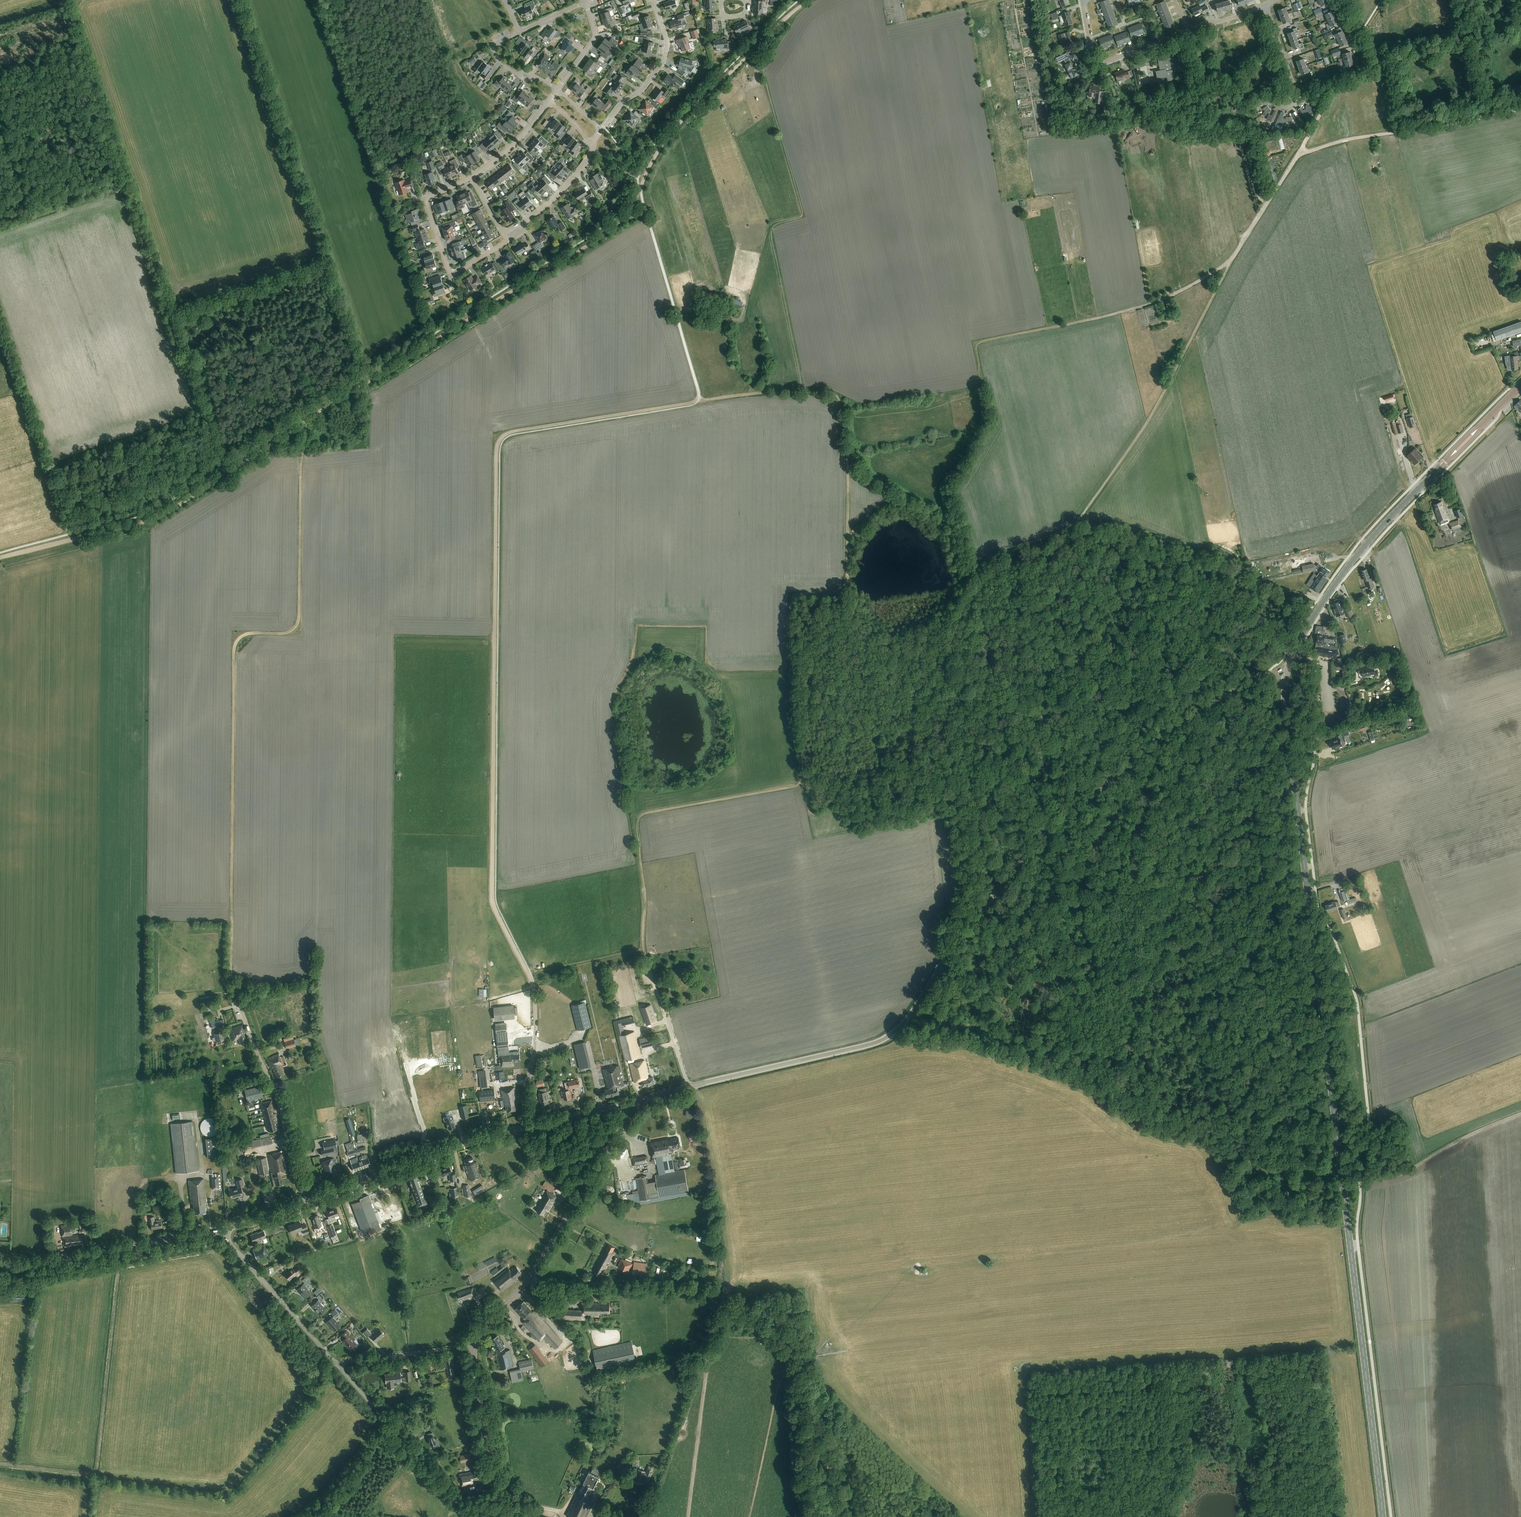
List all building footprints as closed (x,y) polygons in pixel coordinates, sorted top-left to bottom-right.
[(528,7),(525,8),(520,11),(522,14),(521,15),(522,17),(525,18),(534,14),(532,11),(533,11),(534,8),(535,5),(535,4),(533,0),(527,3),(528,7)] [(677,7),(675,0),(676,0),(672,0),(670,1),(664,3),(666,10),(667,10),(668,12),(669,12),(673,11),(672,8),(677,7)] [(705,10),(708,10),(708,12),(714,11),(714,9),(716,9),(715,3),(714,3),(713,0),(704,0),(705,10)] [(759,1),(755,0),(755,6),(753,6),(753,12),(755,12),(755,15),(760,15),(760,13),(763,13),(764,1),(759,1)] [(1111,6),(1109,0),(1107,0),(1099,3),(1102,9),(1111,6)] [(1158,11),(1167,7),(1165,1),(1156,4),(1158,11)] [(1222,3),(1224,10),(1231,8),(1229,1),(1222,3)] [(1303,7),(1301,1),(1293,4),(1295,10),(1303,7)] [(1218,12),(1224,10),(1222,3),(1216,5),(1218,12)] [(1104,15),(1113,12),(1111,6),(1102,9),(1104,15)] [(1209,11),(1206,6),(1201,9),(1200,6),(1192,10),(1195,16),(1203,12),(1203,14),(1209,11)] [(602,19),(611,17),(614,16),(612,10),(613,10),(612,7),(605,9),(606,12),(601,14),(602,19)] [(1161,17),(1170,13),(1167,7),(1158,11),(1161,17)] [(1281,17),(1288,14),(1286,8),(1279,10),(1281,17)] [(1066,26),(1072,24),(1068,11),(1062,14),(1066,26)] [(1326,19),(1327,21),(1335,17),(1332,11),(1325,14),(1327,18),(1326,19)] [(640,15),(638,12),(625,18),(627,21),(640,15)] [(1059,18),(1057,12),(1050,14),(1053,20),(1059,18)] [(1106,22),(1116,18),(1113,12),(1104,15),(1106,22)] [(1163,23),(1172,20),(1170,13),(1161,17),(1163,23)] [(681,22),(685,21),(683,14),(677,16),(678,20),(670,22),(672,30),(682,26),(681,22)] [(1288,14),(1281,17),(1283,23),(1290,21),(1288,14)] [(642,23),(651,21),(649,15),(640,18),(642,23)] [(616,21),(614,16),(611,17),(602,19),(602,20),(603,25),(610,23),(606,24),(608,28),(615,26),(615,24),(619,23),(618,20),(616,21)] [(1335,17),(1327,21),(1328,24),(1326,24),(1328,28),(1331,27),(1338,23),(1335,17)] [(718,23),(716,23),(716,18),(707,19),(708,31),(711,31),(711,33),(717,32),(716,30),(718,30),(718,23)] [(1116,18),(1106,22),(1109,28),(1118,25),(1116,18)] [(1172,20),(1163,23),(1166,30),(1175,26),(1172,20)] [(651,21),(642,23),(642,24),(639,25),(641,31),(640,31),(641,35),(648,34),(647,31),(646,31),(645,28),(652,26),(651,21)] [(739,34),(750,29),(746,21),(741,23),(740,22),(735,25),(735,26),(733,27),(736,32),(738,31),(739,34)] [(1135,26),(1138,35),(1144,32),(1141,24),(1135,26)] [(1132,37),(1138,35),(1135,26),(1128,28),(1132,37)] [(560,34),(560,32),(558,30),(557,31),(552,27),(549,31),(547,28),(541,36),(547,40),(549,37),(551,40),(555,35),(557,37),(560,34)] [(1288,33),(1291,42),(1298,40),(1295,33),(1299,32),(1297,28),(1293,29),(1294,31),(1288,33)] [(690,32),(693,40),(699,38),(698,34),(700,33),(698,29),(690,32)] [(1336,41),(1345,37),(1342,31),(1335,34),(1337,38),(1335,39),(1336,41)] [(1062,46),(1073,42),(1069,32),(1059,35),(1062,46)] [(1121,34),(1124,43),(1131,41),(1127,32),(1121,34)] [(1118,46),(1124,43),(1121,34),(1114,37),(1118,46)] [(1105,37),(1109,46),(1115,44),(1112,35),(1105,37)] [(644,46),(653,48),(654,43),(646,41),(647,38),(639,36),(638,42),(644,43),(644,46)] [(522,55),(528,47),(532,42),(528,40),(527,41),(523,38),(522,39),(520,37),(516,42),(520,47),(518,50),(523,54),(522,55)] [(683,51),(690,49),(687,37),(679,39),(676,40),(677,45),(680,44),(683,51)] [(1102,49),(1109,46),(1105,37),(1099,40),(1102,49)] [(1345,37),(1336,41),(1338,44),(1339,43),(1340,45),(1341,47),(1348,43),(1345,37)] [(567,38),(563,43),(563,44),(564,45),(561,48),(562,48),(561,49),(564,53),(565,51),(569,53),(571,50),(572,51),(574,48),(571,45),(573,43),(567,38)] [(601,44),(612,51),(618,42),(611,38),(609,41),(605,39),(601,44)] [(731,41),(728,41),(728,40),(722,40),(722,39),(715,40),(716,41),(714,41),(714,46),(716,46),(716,49),(728,48),(728,47),(731,47),(731,46),(732,46),(732,43),(731,43),(731,41)] [(1299,44),(1298,40),(1291,42),(1293,48),(1299,46),(1300,48),(1304,47),(1302,43),(1299,44)] [(606,59),(612,51),(601,44),(598,49),(603,52),(601,55),(606,59)] [(651,53),(653,48),(644,46),(643,49),(640,48),(640,51),(638,51),(637,54),(643,55),(644,52),(651,53)] [(528,47),(522,55),(528,59),(531,54),(534,56),(538,51),(533,47),(532,50),(528,47)] [(1343,61),(1343,60),(1352,58),(1350,51),(1343,54),(1344,58),(1338,59),(1339,62),(1343,61)] [(1068,52),(1056,58),(1055,59),(1056,62),(1058,61),(1059,63),(1064,60),(1066,63),(1066,62),(1067,64),(1065,65),(1071,79),(1080,75),(1075,64),(1079,61),(1075,53),(1070,56),(1068,52)] [(544,71),(549,63),(547,61),(550,58),(545,53),(535,66),(541,70),(541,69),(544,71)] [(632,66),(640,72),(641,73),(645,67),(641,65),(643,62),(636,56),(632,61),(635,63),(632,66)] [(695,66),(691,65),(692,61),(681,58),(680,59),(677,63),(678,64),(677,65),(678,66),(678,67),(679,67),(676,72),(682,77),(686,72),(684,71),(686,69),(691,73),(693,69),(695,68),(695,66)] [(1176,69),(1183,68),(1182,58),(1174,59),(1174,58),(1159,61),(1160,70),(1156,71),(1157,79),(1167,77),(1168,81),(1176,80),(1174,70),(1176,70),(1176,69)] [(1346,63),(1346,65),(1347,67),(1354,65),(1352,58),(1343,60),(1343,61),(1344,64),(1346,63)] [(587,64),(594,69),(597,71),(600,66),(602,67),(604,64),(597,59),(595,62),(590,59),(587,64)] [(1299,68),(1306,66),(1304,59),(1297,61),(1299,68)] [(482,72),(488,65),(483,62),(480,60),(473,70),(477,73),(479,71),(482,72)] [(552,65),(549,63),(544,71),(546,73),(545,73),(551,78),(556,72),(556,71),(560,65),(555,61),(552,65)] [(592,73),(594,69),(587,64),(583,69),(587,72),(585,75),(591,79),(594,75),(592,73)] [(488,65),(482,72),(484,74),(482,77),(487,80),(494,70),(488,65)] [(640,72),(632,66),(629,69),(627,67),(623,72),(631,78),(633,75),(636,77),(640,72)] [(1306,66),(1299,68),(1302,75),(1308,72),(1306,66)] [(1130,77),(1128,72),(1125,73),(1124,70),(1115,73),(1117,80),(1118,82),(1122,80),(1121,78),(1125,77),(1126,79),(1130,77)] [(615,85),(621,89),(624,84),(622,82),(626,77),(620,73),(618,76),(616,74),(613,79),(615,80),(613,83),(615,85)] [(681,86),(684,81),(675,75),(673,78),(668,74),(663,81),(671,87),(675,81),(681,86)] [(502,88),(508,80),(504,76),(500,81),(498,79),(494,85),(498,88),(499,86),(502,88)] [(576,94),(581,86),(577,83),(579,80),(576,78),(572,83),(575,85),(571,90),(576,94)] [(508,80),(502,88),(504,90),(503,91),(507,95),(512,89),(509,87),(512,83),(508,80)] [(1094,84),(1094,86),(1090,86),(1089,93),(1090,93),(1089,96),(1094,97),(1093,98),(1096,99),(1096,103),(1102,104),(1104,92),(1099,91),(1100,85),(1094,84)] [(621,89),(615,85),(613,88),(609,85),(604,92),(609,95),(613,90),(619,95),(623,90),(621,89)] [(581,86),(576,94),(575,94),(580,98),(584,92),(586,94),(590,89),(588,87),(586,90),(581,86)] [(666,97),(670,92),(665,88),(663,91),(658,88),(655,92),(652,97),(658,102),(663,95),(666,97)] [(519,100),(522,103),(528,95),(523,91),(519,96),(516,94),(512,99),(517,103),(519,100)] [(596,108),(601,101),(597,98),(599,95),(596,93),(592,98),(595,100),(591,105),(596,108)] [(531,113),(533,110),(530,109),(532,106),(529,104),(533,99),(528,95),(522,103),(525,105),(524,108),(531,113)] [(601,101),(596,108),(595,109),(600,113),(603,109),(606,111),(613,103),(609,100),(605,104),(601,101)] [(645,116),(646,114),(648,115),(653,107),(656,109),(659,106),(653,102),(651,105),(646,101),(640,109),(644,112),(642,114),(645,116)] [(1312,115),(1308,109),(1304,111),(1302,108),(1299,111),(1306,120),(1312,115)] [(641,120),(644,117),(636,111),(633,114),(630,112),(624,120),(632,126),(638,118),(641,120)] [(1273,122),(1277,113),(1274,111),(1272,115),(1270,114),(1267,120),(1273,122)] [(507,122),(514,129),(518,124),(515,121),(517,119),(509,112),(505,116),(508,118),(506,121),(507,122)] [(1282,117),(1284,114),(1281,112),(1276,123),(1279,125),(1281,121),(1284,122),(1286,119),(1282,117)] [(1303,121),(1297,112),(1294,114),(1295,115),(1292,117),(1293,120),(1295,123),(1299,121),(1300,123),(1303,121)] [(555,130),(560,124),(561,123),(555,119),(553,122),(550,120),(549,122),(547,120),(542,125),(550,131),(549,131),(549,133),(552,134),(554,131),(555,130)] [(507,122),(506,121),(504,124),(501,121),(497,126),(505,132),(507,130),(510,133),(514,129),(507,122)] [(565,128),(560,124),(555,130),(554,131),(558,134),(556,136),(560,140),(566,133),(563,131),(565,128)] [(489,139),(496,146),(501,142),(499,140),(502,137),(497,131),(492,135),(492,136),(489,139)] [(568,149),(569,148),(570,147),(575,140),(576,140),(570,136),(568,138),(566,137),(560,144),(561,144),(560,145),(567,150),(568,149)] [(536,137),(532,142),(540,148),(542,146),(544,148),(549,143),(542,137),(539,140),(536,137)] [(490,151),(496,146),(489,139),(485,142),(485,141),(480,146),(485,151),(488,148),(490,151)] [(575,140),(570,147),(569,148),(573,150),(571,153),(575,156),(581,149),(578,147),(581,144),(575,140)] [(540,148),(532,142),(529,146),(532,149),(530,152),(537,158),(539,155),(538,154),(542,150),(540,148)] [(470,154),(475,162),(480,159),(477,153),(480,151),(475,144),(472,146),(473,148),(471,149),(473,152),(470,154)] [(475,162),(470,154),(468,151),(459,156),(462,162),(466,160),(470,166),(475,162)] [(519,156),(526,163),(528,161),(530,163),(534,159),(531,156),(529,158),(523,152),(519,156)] [(524,165),(526,163),(519,156),(515,160),(519,164),(516,168),(523,175),(526,171),(524,169),(525,167),(524,165)] [(556,168),(564,174),(568,169),(561,163),(564,160),(561,158),(557,163),(559,165),(556,168)] [(448,167),(453,176),(458,173),(456,169),(459,167),(455,159),(450,162),(451,165),(448,167)] [(453,176),(448,167),(445,168),(443,165),(438,167),(442,175),(445,174),(447,178),(453,176)] [(510,165),(505,168),(510,176),(515,172),(510,165)] [(500,172),(505,179),(510,176),(505,168),(500,172)] [(560,179),(564,174),(556,168),(554,170),(551,168),(547,173),(550,176),(553,173),(560,179)] [(436,183),(432,172),(425,175),(427,181),(426,181),(425,182),(426,183),(426,184),(427,184),(428,184),(428,185),(436,183)] [(501,183),(505,179),(500,172),(495,176),(501,183)] [(604,182),(604,181),(599,172),(593,176),(594,178),(590,181),(596,190),(600,187),(603,186),(604,182)] [(496,187),(501,183),(495,176),(490,179),(496,187)] [(540,185),(545,190),(546,192),(551,188),(544,181),(547,178),(545,176),(541,180),(541,181),(539,183),(540,184),(540,185)] [(493,189),(496,187),(490,179),(486,183),(493,193),(495,192),(493,189)] [(407,189),(412,187),(410,180),(404,182),(404,180),(396,183),(400,195),(408,192),(407,189)] [(536,195),(539,192),(541,194),(545,190),(540,185),(540,184),(539,183),(538,183),(536,185),(532,181),(528,186),(536,195)] [(587,193),(584,189),(581,191),(581,190),(575,194),(580,202),(587,198),(588,201),(594,197),(590,190),(587,193)] [(462,194),(466,203),(469,202),(472,207),(477,205),(473,195),(470,196),(468,191),(462,194)] [(523,200),(528,207),(533,204),(530,200),(532,198),(531,197),(527,192),(525,194),(523,191),(519,194),(521,197),(523,200)] [(464,204),(466,203),(462,194),(457,196),(459,201),(456,202),(459,209),(465,207),(464,204)] [(443,202),(446,211),(451,209),(452,210),(455,209),(451,199),(443,202)] [(524,211),(528,207),(523,200),(520,202),(518,199),(513,203),(517,208),(520,206),(524,211)] [(514,210),(513,209),(507,201),(503,203),(506,208),(500,212),(507,222),(514,217),(511,212),(514,210)] [(440,213),(446,211),(443,202),(434,205),(437,215),(441,214),(440,213)] [(578,213),(575,207),(571,210),(568,204),(564,206),(562,206),(562,208),(561,209),(564,214),(564,216),(565,216),(567,219),(571,217),(578,213)] [(412,211),(412,213),(405,215),(407,219),(406,219),(406,220),(405,220),(405,221),(406,222),(407,222),(407,223),(408,222),(408,223),(411,222),(412,225),(419,223),(418,218),(420,217),(418,209),(412,211)] [(475,220),(483,215),(480,210),(472,214),(475,220)] [(478,225),(486,221),(483,215),(475,220),(478,225)] [(561,231),(565,228),(562,222),(559,224),(554,216),(551,218),(551,219),(547,221),(550,226),(550,225),(553,229),(558,226),(561,231)] [(445,235),(456,231),(454,228),(455,227),(455,225),(456,225),(455,221),(448,224),(449,227),(443,229),(445,235)] [(481,230),(489,226),(486,221),(478,225),(481,230)] [(417,238),(427,235),(426,232),(425,231),(424,229),(420,231),(418,226),(410,229),(412,235),(415,234),(417,238)] [(484,235),(492,231),(489,226),(481,230),(484,235)] [(542,241),(547,238),(542,230),(538,233),(537,232),(534,235),(536,239),(536,238),(539,242),(535,244),(539,250),(545,246),(542,241)] [(456,231),(445,235),(447,241),(453,239),(454,241),(461,239),(460,236),(459,237),(458,235),(457,235),(456,231)] [(492,231),(484,235),(486,239),(483,241),(484,243),(495,236),(492,231)] [(427,235),(417,238),(418,242),(415,244),(417,250),(426,247),(424,243),(428,241),(427,239),(428,238),(427,235)] [(451,254),(461,251),(460,247),(462,247),(461,245),(463,244),(462,241),(453,244),(454,247),(449,249),(451,254)] [(527,251),(530,249),(527,244),(524,245),(523,243),(514,249),(518,255),(527,250),(527,251)] [(434,260),(435,260),(432,254),(427,255),(426,252),(425,252),(424,250),(418,252),(421,260),(422,259),(423,263),(425,263),(426,263),(434,260)] [(536,261),(540,259),(535,250),(531,253),(536,261)] [(461,251),(451,254),(453,259),(458,258),(459,260),(466,258),(464,253),(462,254),(461,251)] [(507,270),(505,266),(508,264),(509,265),(515,261),(509,252),(503,256),(505,258),(497,263),(503,272),(506,271),(507,270)] [(436,266),(434,260),(426,263),(425,263),(426,267),(424,268),(425,273),(427,273),(428,276),(431,275),(430,272),(432,271),(431,268),(436,266)] [(483,273),(485,274),(486,276),(495,270),(497,272),(499,270),(496,264),(493,266),(492,264),(491,263),(482,269),(483,271),(483,273)] [(434,287),(443,284),(440,276),(429,280),(430,285),(433,284),(434,287)] [(471,276),(464,280),(467,286),(470,291),(477,286),(477,285),(481,283),(477,276),(473,279),(471,276)] [(443,284),(434,287),(435,291),(433,291),(434,297),(446,293),(443,284)] [(1497,341),(1520,332),(1520,322),(1493,331),(1494,334),(1497,341)] [(1513,341),(1513,347),(1517,346),(1520,345),(1520,350),(1520,339),(1513,341)] [(1510,357),(1511,363),(1505,363),(1508,370),(1518,369),(1517,360),(1519,360),(1518,356),(1510,357)] [(1394,396),(1396,402),(1399,401),(1396,392),(1386,395),(1387,398),(1394,396)] [(1410,428),(1416,426),(1413,417),(1407,419),(1410,428)] [(1409,450),(1419,461),(1423,457),(1415,448),(1414,449),(1413,447),(1409,450)] [(1415,465),(1419,461),(1409,450),(1406,453),(1408,455),(1407,456),(1415,465)] [(1449,521),(1449,518),(1445,509),(1444,509),(1441,502),(1434,504),(1436,510),(1435,510),(1439,522),(1440,524),(1449,521)] [(1457,518),(1463,516),(1461,509),(1455,511),(1457,518)] [(1459,520),(1449,523),(1452,530),(1462,527),(1459,520)] [(1322,567),(1320,569),(1314,564),(1313,563),(1302,566),(1304,573),(1308,572),(1315,570),(1319,573),(1326,577),(1329,572),(1322,567)] [(1369,589),(1374,587),(1371,579),(1370,579),(1367,570),(1361,571),(1365,581),(1366,581),(1369,589)] [(1317,575),(1313,573),(1308,581),(1312,583),(1310,587),(1318,593),(1326,580),(1325,579),(1326,577),(1319,573),(1317,575)] [(1337,616),(1345,613),(1340,601),(1333,604),(1334,608),(1337,616)] [(1317,636),(1317,639),(1316,639),(1316,641),(1316,642),(1315,652),(1318,652),(1317,656),(1337,658),(1339,645),(1336,636),(1335,636),(1334,631),(1332,631),(1333,627),(1324,626),(1323,626),(1317,625),(1316,625),(1316,626),(1314,635),(1315,636),(1317,636)] [(1344,634),(1338,636),(1341,644),(1347,642),(1344,634)] [(1343,669),(1343,666),(1344,666),(1342,658),(1333,659),(1335,671),(1340,670),(1343,669)] [(1369,667),(1369,665),(1357,667),(1358,673),(1362,672),(1363,677),(1375,675),(1375,676),(1379,676),(1378,670),(1375,670),(1374,666),(1369,667)] [(1339,739),(1330,741),(1332,749),(1343,746),(1342,746),(1343,746),(1344,745),(1345,745),(1345,744),(1345,743),(1346,743),(1346,742),(1346,741),(1345,738),(1347,737),(1346,736),(1350,735),(1349,733),(1338,736),(1339,739)] [(1338,901),(1336,902),(1335,902),(1328,904),(1328,905),(1325,906),(1327,912),(1338,908),(1337,907),(1340,906),(1338,901)] [(581,1003),(572,1005),(578,1030),(591,1027),(585,1000),(580,1001),(581,1003)] [(652,1004),(641,1008),(647,1024),(657,1021),(652,1004)] [(513,1006),(494,1008),(496,1021),(514,1019),(513,1006)] [(418,1028),(427,1028),(426,1016),(418,1017),(418,1028)] [(624,1059),(640,1055),(636,1038),(634,1032),(624,1034),(622,1025),(635,1022),(633,1016),(615,1021),(624,1059)] [(215,1022),(206,1024),(208,1030),(224,1026),(223,1020),(215,1022)] [(239,1045),(246,1042),(243,1033),(245,1033),(242,1025),(229,1029),(233,1041),(237,1039),(239,1045)] [(498,1056),(500,1056),(504,1055),(507,1055),(509,1054),(509,1052),(506,1025),(495,1026),(498,1049),(498,1056)] [(449,1053),(447,1029),(431,1030),(433,1054),(449,1053)] [(226,1039),(224,1031),(213,1034),(216,1046),(226,1043),(225,1039),(226,1039)] [(293,1039),(284,1042),(286,1049),(295,1046),(293,1039)] [(574,1044),(580,1069),(591,1066),(585,1041),(574,1044)] [(500,1056),(501,1065),(502,1067),(514,1066),(514,1061),(520,1061),(519,1051),(513,1052),(509,1052),(509,1054),(507,1055),(504,1055),(500,1056)] [(284,1064),(279,1053),(266,1059),(269,1067),(271,1066),(276,1078),(285,1074),(282,1066),(283,1065),(284,1067),(287,1066),(286,1063),(284,1064)] [(456,1061),(446,1062),(447,1077),(457,1076),(456,1061)] [(653,1077),(648,1078),(647,1074),(648,1074),(644,1061),(630,1065),(634,1082),(641,1081),(643,1087),(654,1084),(653,1077)] [(369,1075),(378,1071),(376,1065),(367,1069),(369,1075)] [(623,1079),(619,1065),(603,1070),(608,1089),(605,1090),(607,1097),(619,1094),(617,1087),(624,1086),(623,1079)] [(479,1071),(480,1084),(481,1087),(487,1086),(486,1083),(487,1083),(485,1070),(479,1071)] [(504,1079),(504,1071),(495,1072),(496,1079),(504,1079)] [(564,1082),(565,1083),(560,1084),(562,1091),(561,1092),(562,1095),(563,1095),(564,1100),(572,1098),(570,1089),(579,1086),(579,1084),(580,1084),(579,1082),(578,1082),(578,1080),(564,1082)] [(248,1090),(244,1091),(247,1101),(251,1100),(255,1099),(259,1098),(263,1097),(260,1087),(256,1088),(252,1089),(248,1090)] [(501,1100),(502,1106),(504,1106),(506,1106),(507,1112),(518,1110),(516,1104),(518,1103),(515,1088),(501,1090),(503,1100),(501,1100)] [(495,1100),(494,1090),(479,1092),(480,1102),(495,1100)] [(546,1092),(539,1093),(541,1105),(549,1103),(546,1092)] [(272,1100),(260,1103),(261,1108),(263,1113),(264,1118),(265,1122),(266,1125),(267,1127),(268,1132),(277,1129),(276,1126),(278,1125),(278,1124),(277,1122),(277,1121),(277,1119),(275,1115),(275,1114),(273,1114),(272,1111),(274,1110),(273,1107),(272,1105),(272,1104),(273,1104),(272,1100)] [(462,1120),(468,1118),(466,1106),(460,1107),(462,1120)] [(455,1127),(451,1116),(443,1119),(444,1123),(445,1122),(448,1130),(455,1127)] [(202,1121),(200,1125),(200,1129),(201,1132),(204,1135),(208,1137),(212,1136),(216,1134),(218,1130),(218,1126),(217,1122),(214,1120),(210,1118),(206,1119),(202,1121)] [(379,1125),(380,1131),(398,1126),(396,1120),(379,1125)] [(176,1173),(198,1171),(193,1121),(170,1124),(176,1173)] [(207,1157),(221,1155),(219,1137),(205,1139),(207,1157)] [(271,1144),(270,1138),(250,1141),(251,1148),(271,1144)] [(668,1138),(650,1142),(653,1159),(662,1157),(665,1172),(665,1173),(655,1175),(656,1181),(658,1191),(649,1192),(647,1183),(646,1177),(636,1179),(640,1201),(688,1192),(684,1170),(674,1172),(671,1156),(674,1155),(673,1148),(680,1147),(678,1138),(668,1140),(668,1138)] [(336,1147),(335,1140),(323,1142),(324,1149),(321,1150),(322,1156),(334,1153),(338,1153),(336,1147)] [(356,1154),(354,1150),(351,1142),(344,1145),(347,1153),(349,1157),(356,1154)] [(281,1175),(288,1174),(283,1151),(272,1153),(273,1154),(268,1155),(271,1173),(274,1186),(283,1184),(281,1175)] [(363,1159),(366,1167),(371,1165),(367,1155),(365,1156),(365,1155),(362,1156),(363,1159)] [(647,1156),(632,1159),(634,1166),(648,1163),(647,1156)] [(474,1163),(472,1157),(464,1160),(465,1160),(464,1161),(464,1163),(465,1163),(466,1165),(465,1166),(466,1169),(465,1169),(469,1181),(480,1177),(475,1162),(474,1163)] [(259,1175),(269,1173),(266,1158),(256,1159),(259,1175)] [(337,1169),(333,1158),(322,1162),(325,1173),(330,1171),(332,1177),(338,1175),(337,1173),(338,1173),(337,1169)] [(361,1169),(358,1161),(357,1158),(350,1160),(351,1164),(354,1171),(361,1169)] [(451,1173),(449,1166),(439,1170),(441,1176),(449,1174),(449,1175),(450,1181),(455,1181),(455,1174),(452,1175),(451,1173)] [(211,1174),(212,1191),(221,1190),(220,1174),(211,1174)] [(421,1188),(417,1175),(408,1178),(413,1191),(412,1191),(413,1195),(412,1195),(414,1202),(415,1201),(418,1207),(420,1207),(427,1205),(426,1202),(421,1188)] [(206,1204),(204,1179),(188,1181),(191,1203),(193,1205),(194,1214),(206,1213),(205,1208),(206,1208),(206,1204)] [(238,1196),(238,1197),(243,1195),(241,1187),(240,1187),(240,1186),(243,1185),(242,1179),(236,1181),(238,1188),(235,1189),(235,1188),(229,1190),(231,1198),(236,1197),(236,1196),(238,1196)] [(542,1186),(552,1192),(555,1188),(545,1181),(542,1186)] [(465,1197),(471,1196),(468,1185),(462,1186),(465,1197)] [(475,1196),(485,1190),(482,1185),(472,1191),(475,1196)] [(553,1203),(557,1197),(546,1191),(538,1204),(539,1205),(537,1207),(537,1206),(535,1210),(544,1215),(546,1210),(548,1211),(551,1206),(550,1205),(552,1202),(553,1203)] [(381,1230),(370,1201),(368,1195),(359,1199),(360,1201),(351,1204),(362,1232),(368,1230),(369,1234),(381,1230)] [(336,1219),(339,1218),(336,1209),(326,1212),(329,1218),(335,1216),(336,1219)] [(319,1229),(321,1229),(322,1228),(321,1226),(317,1216),(312,1218),(311,1218),(312,1221),(313,1222),(316,1228),(319,1227),(319,1229)] [(161,1220),(156,1221),(154,1221),(154,1217),(148,1218),(149,1222),(150,1222),(152,1229),(162,1227),(161,1220)] [(304,1234),(309,1233),(306,1224),(301,1226),(300,1222),(288,1226),(291,1234),(302,1230),(304,1234)] [(72,1232),(74,1232),(73,1224),(61,1225),(63,1246),(67,1245),(67,1246),(71,1246),(70,1243),(74,1243),(74,1245),(82,1244),(82,1243),(86,1242),(85,1235),(78,1236),(78,1235),(72,1236),(72,1232)] [(327,1226),(331,1237),(335,1235),(336,1235),(332,1224),(331,1225),(327,1226)] [(263,1231),(255,1234),(250,1235),(254,1243),(263,1240),(263,1239),(266,1238),(263,1231)] [(336,1237),(338,1242),(348,1239),(345,1231),(338,1233),(339,1237),(336,1237)] [(264,1245),(253,1249),(257,1260),(268,1256),(264,1245)] [(602,1253),(593,1271),(602,1276),(607,1266),(606,1266),(607,1263),(609,1263),(614,1254),(612,1253),(614,1248),(608,1245),(604,1254),(602,1253)] [(621,1259),(620,1261),(618,1267),(629,1272),(633,1264),(629,1263),(621,1259)] [(645,1274),(646,1264),(634,1262),(633,1273),(645,1274)] [(494,1276),(507,1266),(505,1264),(503,1266),(502,1265),(498,1269),(497,1267),(491,1272),(494,1276)] [(289,1281),(297,1274),(300,1271),(297,1267),(294,1270),(292,1268),(287,1272),(289,1273),(285,1276),(289,1281)] [(516,1278),(522,1273),(517,1267),(511,1271),(508,1268),(493,1280),(502,1292),(518,1280),(516,1278)] [(305,1285),(310,1281),(306,1277),(302,1280),(304,1283),(297,1289),(305,1298),(311,1293),(305,1285)] [(471,1298),(476,1297),(473,1288),(463,1291),(458,1293),(460,1299),(462,1299),(462,1300),(468,1299),(468,1298),(471,1297),(471,1298)] [(319,1302),(324,1297),(321,1293),(317,1297),(319,1300),(311,1306),(319,1315),(325,1309),(319,1302)] [(525,1320),(533,1312),(524,1302),(515,1309),(525,1320)] [(577,1320),(585,1320),(585,1316),(594,1316),(594,1315),(596,1315),(596,1316),(599,1316),(599,1313),(610,1313),(610,1303),(597,1303),(597,1302),(581,1303),(581,1308),(583,1308),(583,1310),(561,1309),(561,1319),(574,1320),(574,1319),(577,1319),(577,1320)] [(333,1318),(339,1314),(335,1310),(331,1313),(333,1316),(326,1323),(333,1331),(340,1326),(333,1318)] [(533,1312),(525,1320),(523,1323),(540,1341),(544,1337),(555,1349),(563,1342),(534,1311),(533,1312)] [(363,1333),(366,1337),(369,1335),(375,1342),(384,1335),(379,1329),(372,1335),(371,1333),(367,1329),(363,1333)] [(350,1334),(346,1331),(338,1338),(341,1341),(342,1341),(349,1350),(356,1344),(349,1335),(350,1334)] [(505,1348),(498,1336),(491,1340),(497,1352),(505,1348)] [(608,1347),(593,1350),(597,1372),(636,1364),(631,1342),(608,1347)] [(535,1344),(528,1350),(541,1367),(548,1361),(535,1344)] [(500,1369),(514,1366),(510,1350),(496,1353),(500,1369)] [(448,1379),(455,1378),(453,1367),(454,1367),(452,1356),(444,1358),(446,1369),(447,1369),(448,1371),(447,1371),(448,1379)] [(518,1362),(520,1369),(510,1371),(512,1383),(523,1380),(521,1372),(534,1369),(531,1359),(518,1362)] [(427,1372),(434,1368),(430,1360),(423,1363),(427,1372)] [(405,1378),(400,1379),(400,1373),(385,1375),(386,1384),(387,1384),(388,1388),(393,1387),(392,1382),(410,1380),(410,1372),(405,1373),(405,1378)] [(421,1424),(413,1429),(415,1433),(423,1428),(421,1424)] [(428,1438),(430,1445),(433,1444),(434,1448),(439,1446),(437,1439),(435,1440),(433,1436),(432,1433),(427,1435),(428,1438)] [(378,1447),(385,1439),(379,1434),(372,1442),(378,1447)] [(591,1473),(589,1472),(583,1483),(584,1484),(582,1489),(581,1489),(579,1493),(578,1493),(567,1516),(569,1516),(585,1516),(593,1501),(588,1498),(591,1492),(593,1488),(596,1482),(598,1476),(597,1476),(598,1472),(597,1469),(595,1468),(592,1469),(591,1473)] [(638,1469),(634,1482),(641,1484),(643,1480),(643,1481),(649,1483),(653,1471),(647,1469),(646,1472),(645,1472),(645,1471),(638,1469)] [(474,1480),(479,1480),(478,1472),(472,1473),(472,1472),(460,1474),(462,1487),(474,1484),(474,1480)]
